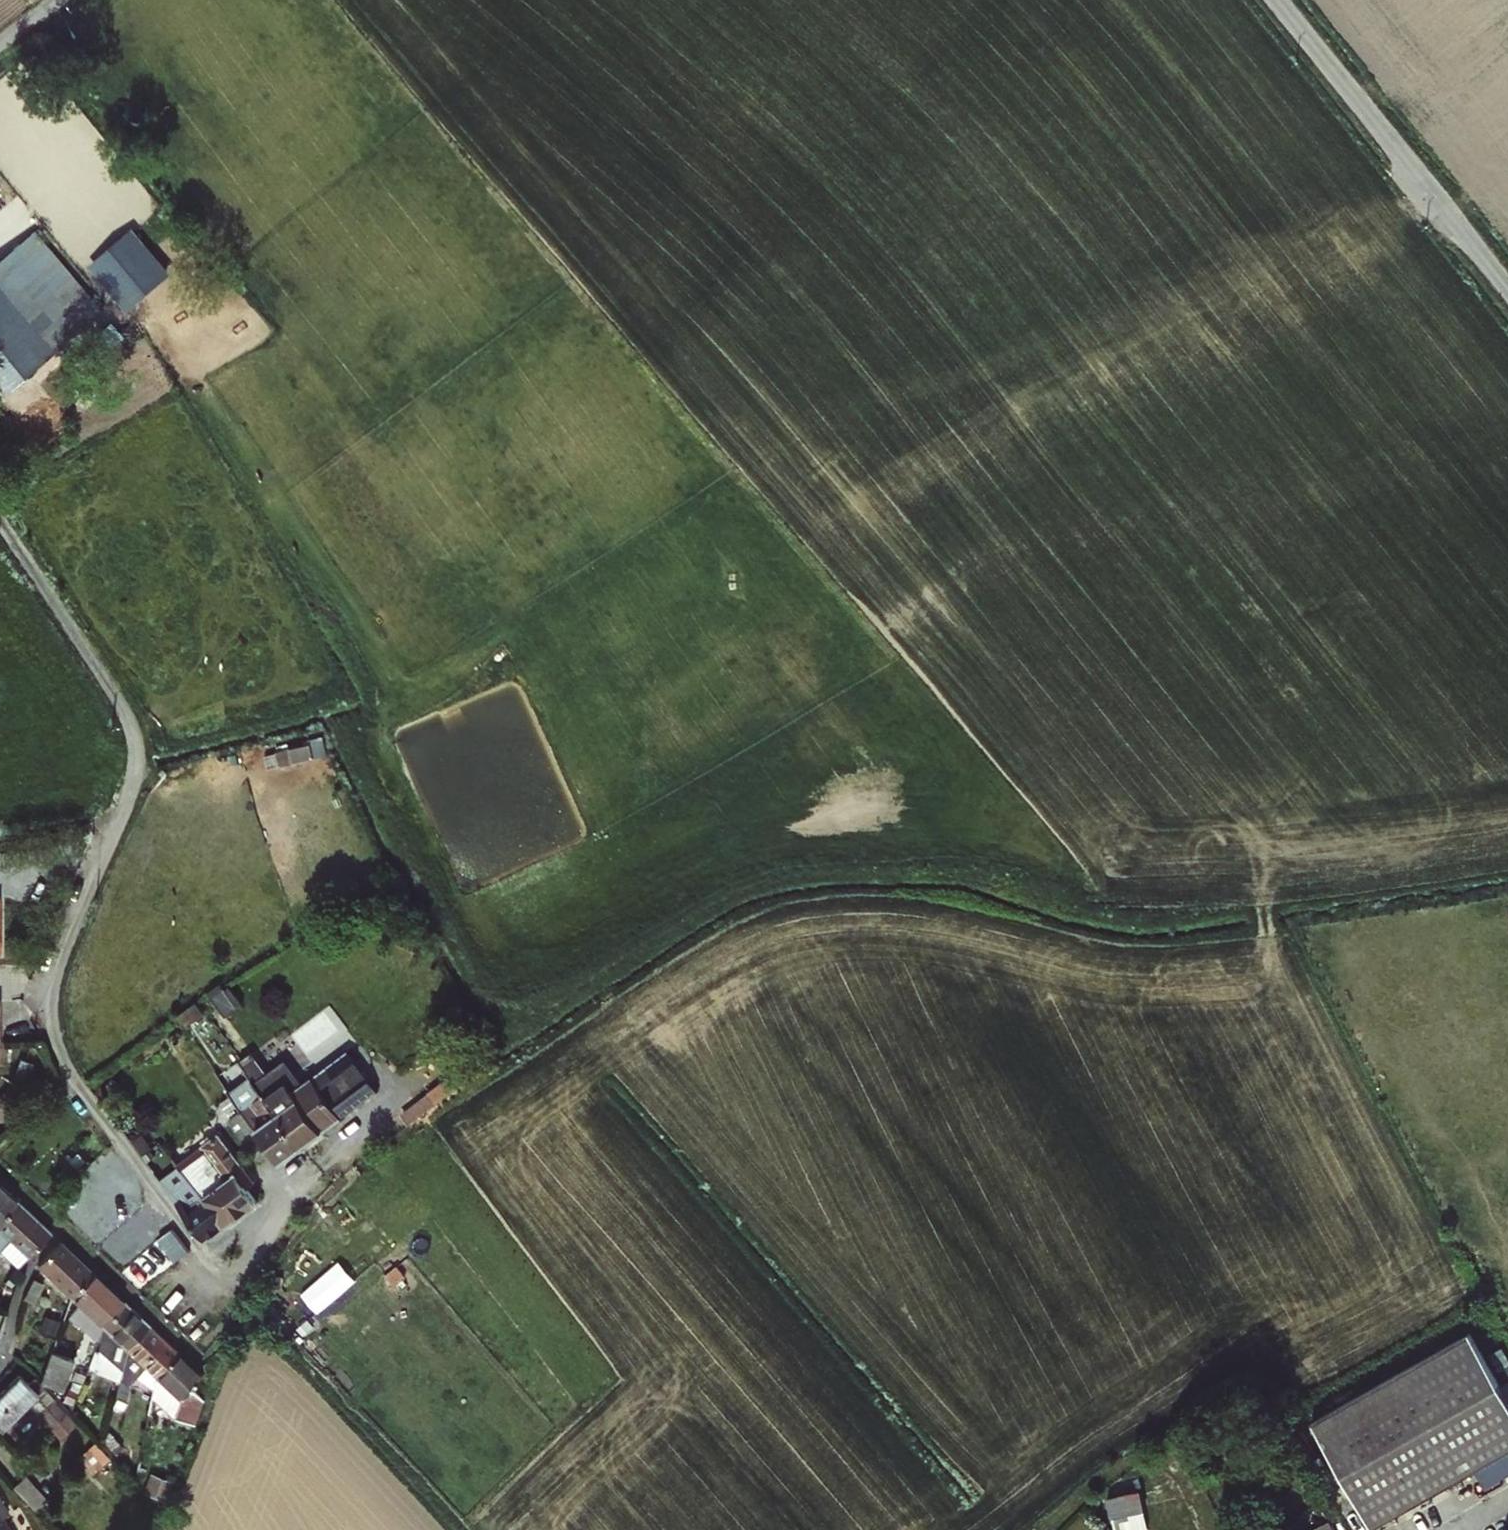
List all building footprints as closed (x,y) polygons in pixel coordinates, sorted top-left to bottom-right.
[(131,310),(178,273),(140,225),(93,263),(131,310)] [(14,389),(108,308),(39,228),(0,262),(0,373),(14,389)] [(287,1161),(388,1089),(359,1047),(309,1082),(290,1057),(238,1093),(287,1161)] [(268,1052),(250,1058),(257,1077),(275,1071),(268,1052)] [(206,1238),(271,1195),(229,1130),(163,1174),(206,1238)] [(19,1201),(0,1183),(0,1221),(19,1201)] [(19,1201),(0,1221),(0,1226),(31,1255),(53,1233),(19,1201)] [(61,1241),(41,1264),(74,1296),(95,1273),(61,1241)] [(127,1303),(95,1273),(74,1296),(82,1304),(69,1316),(98,1345),(99,1340),(106,1325),(127,1303)] [(18,1280),(14,1274),(8,1280),(13,1285),(18,1280)] [(44,1286),(34,1281),(24,1300),(33,1305),(44,1286)] [(179,1352),(151,1326),(130,1348),(121,1380),(128,1387),(154,1393),(155,1388),(158,1375),(179,1352)] [(1375,1528),(1479,1470),(1507,1453),(1507,1396),(1472,1332),(1315,1421),(1375,1528)] [(73,1360),(53,1351),(41,1384),(60,1392),(73,1360)] [(204,1376),(179,1352),(158,1375),(155,1388),(154,1393),(176,1420),(193,1424),(201,1398),(191,1389),(204,1376)] [(33,1377),(29,1381),(19,1373),(0,1393),(0,1423),(5,1427),(29,1401),(62,1439),(78,1425),(70,1417),(47,1392),(41,1386),(33,1377)] [(83,1454),(98,1469),(113,1455),(97,1439),(83,1454)] [(1507,1476),(1507,1453),(1479,1470),(1488,1487),(1507,1476)] [(27,1475),(15,1485),(36,1510),(48,1499),(27,1475)] [(1150,1488),(1117,1493),(1123,1529),(1132,1529),(1156,1526),(1150,1488)] [(1,1516),(6,1512),(0,1502),(0,1529),(10,1529),(1,1516)]
